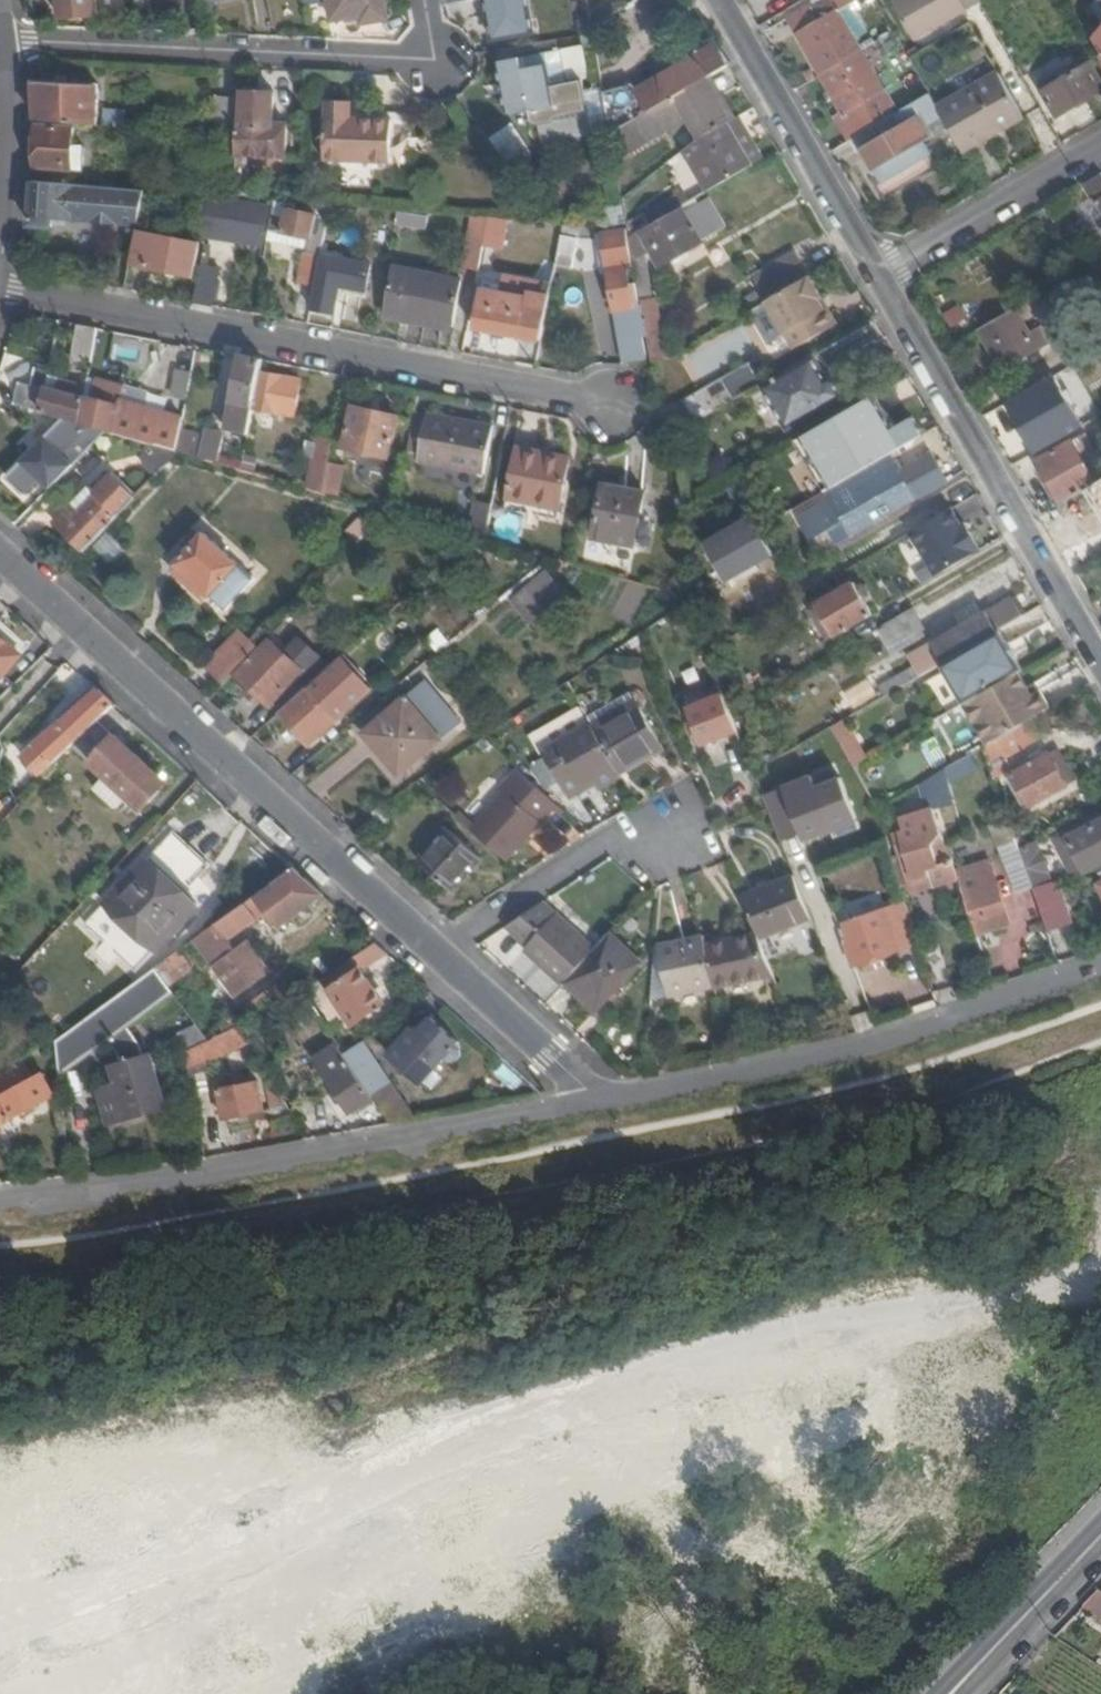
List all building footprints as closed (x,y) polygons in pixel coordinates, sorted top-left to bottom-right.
[(59,16),(96,10),(95,0),(56,0),(59,16)] [(383,0),(328,0),(332,21),(362,16),(363,21),(386,17),(383,0)] [(492,37),(532,31),(527,0),(487,0),(492,37)] [(982,2),(981,0),(900,0),(894,3),(916,40),(982,2)] [(810,4),(790,17),(823,75),(844,63),(820,21),(810,4)] [(841,9),(820,21),(844,63),(865,51),(841,9)] [(578,20),(580,34),(594,32),(591,18),(578,20)] [(626,96),(639,118),(656,108),(704,79),(712,75),(731,64),(719,43),(704,51),(698,40),(684,48),(690,59),(639,88),(626,96)] [(865,51),(844,63),(870,109),(890,97),(865,51)] [(592,111),(588,80),(551,86),(546,53),(499,59),(508,113),(530,110),(531,121),(561,116),(567,120),(581,117),(586,112),(592,111)] [(1100,92),(1100,78),(1088,57),(1040,85),(1059,117),(1100,92)] [(844,63),(823,75),(847,115),(840,120),(848,134),(875,118),(870,109),(844,63)] [(950,128),(964,153),(994,136),(989,129),(1021,110),(999,73),(939,108),(950,128)] [(723,94),(712,75),(704,79),(715,98),(723,94)] [(238,97),(239,77),(219,76),(218,96),(238,97)] [(704,79),(656,108),(670,131),(689,120),(700,139),(736,117),(723,94),(715,98),(704,79)] [(97,85),(35,80),(36,118),(97,123),(97,85)] [(605,92),(612,133),(618,129),(639,118),(626,96),(639,88),(637,83),(605,92)] [(237,156),(288,158),(289,124),(275,124),(276,93),(243,92),(242,131),(238,131),(237,156)] [(878,124),(852,140),(859,152),(865,149),(883,179),(876,183),(882,194),(937,162),(926,141),(950,128),(939,108),(930,93),(878,124)] [(356,95),(329,94),(325,156),(397,160),(399,113),(355,110),(356,95)] [(216,129),(236,130),(238,97),(218,96),(216,129)] [(639,118),(618,129),(632,153),(670,131),(656,108),(639,118)] [(127,110),(106,109),(105,124),(125,125),(127,110)] [(994,136),(1025,117),(1021,110),(989,129),(994,136)] [(756,165),(766,159),(740,115),(736,117),(743,130),(738,134),(756,165)] [(700,139),(686,150),(709,192),(756,165),(738,134),(743,130),(736,117),(700,139)] [(875,118),(848,134),(852,140),(878,124),(875,118)] [(507,161),(530,147),(515,123),(492,138),(507,161)] [(76,128),(36,124),(35,165),(74,169),(75,144),(76,128)] [(75,144),(74,169),(84,169),(85,144),(75,144)] [(315,165),(303,164),(302,181),(314,181),(315,165)] [(1085,182),(1096,203),(1100,201),(1100,203),(1100,173),(1085,182)] [(138,223),(144,189),(34,180),(32,210),(31,223),(51,226),(53,216),(138,223)] [(647,212),(654,224),(683,207),(686,205),(679,193),(647,212)] [(269,209),(213,197),(207,231),(262,241),(269,209)] [(324,238),(328,215),(293,209),(294,201),(276,199),(270,228),(324,238)] [(707,231),(691,202),(686,205),(683,207),(701,235),(707,231)] [(654,224),(642,230),(648,242),(663,266),(704,243),(701,235),(683,207),(654,224)] [(426,214),(398,212),(396,223),(426,226),(426,214)] [(488,218),(471,215),(461,262),(479,266),(488,218)] [(561,236),(578,242),(582,223),(564,222),(561,236)] [(270,228),(267,242),(307,250),(321,253),(324,238),(270,228)] [(604,233),(625,360),(647,357),(639,308),(639,300),(637,279),(633,278),(628,255),(631,251),(626,229),(604,233)] [(136,230),(130,262),(191,275),(197,243),(136,230)] [(642,230),(631,237),(642,299),(655,297),(645,244),(648,242),(642,230)] [(578,242),(561,236),(555,267),(573,271),(578,242)] [(767,299),(810,274),(797,249),(763,269),(766,273),(756,279),(762,289),(767,299)] [(314,286),(321,253),(307,250),(300,283),(314,286)] [(314,286),(310,307),(333,312),(339,282),(363,288),(368,263),(321,253),(314,286)] [(475,285),(479,266),(461,262),(458,279),(464,280),(463,282),(475,285)] [(458,279),(395,267),(385,313),(454,327),(463,282),(464,280),(458,279)] [(823,297),(810,274),(767,299),(796,349),(839,323),(823,297)] [(195,301),(211,304),(216,281),(199,278),(195,301)] [(475,324),(541,339),(548,301),(501,291),(501,285),(484,281),(475,324)] [(750,296),(755,306),(767,299),(762,289),(750,296)] [(827,295),(823,297),(839,323),(843,321),(827,295)] [(655,297),(642,299),(653,362),(668,360),(657,297),(655,297)] [(1016,308),(982,328),(1005,369),(1050,343),(1041,327),(1030,333),(1016,308)] [(101,327),(89,325),(80,367),(91,371),(101,327)] [(117,333),(110,357),(142,366),(149,342),(117,333)] [(227,426),(249,431),(253,407),(261,372),(264,358),(240,353),(227,426)] [(827,378),(814,354),(764,382),(761,384),(787,429),(845,395),(833,375),(827,378)] [(686,400),(698,421),(735,399),(761,384),(764,382),(753,362),(724,379),(686,400)] [(178,368),(171,395),(187,399),(193,372),(178,368)] [(16,406),(41,413),(47,386),(49,380),(50,373),(37,369),(34,387),(21,383),(16,406)] [(301,380),(261,372),(253,407),(294,416),(301,380)] [(92,397),(86,396),(80,424),(100,430),(109,432),(136,440),(158,446),(175,451),(179,433),(183,415),(121,400),(125,386),(97,378),(92,397)] [(49,380),(47,386),(60,389),(61,383),(49,380)] [(1055,380),(1009,407),(1037,455),(1083,428),(1055,380)] [(47,386),(41,413),(66,420),(80,424),(86,396),(87,389),(61,383),(60,389),(47,386)] [(870,398),(799,440),(808,457),(820,450),(832,471),(876,444),(859,415),(874,406),(870,398)] [(391,456),(399,417),(353,408),(345,447),(391,456)] [(484,471),(493,424),(431,412),(421,458),(484,471)] [(80,424),(66,420),(25,463),(40,478),(61,456),(70,463),(100,430),(80,424)] [(179,433),(175,451),(179,452),(214,462),(220,435),(202,430),(200,438),(179,433)] [(316,465),(311,490),(323,493),(329,462),(334,438),(319,435),(313,463),(316,465)] [(1039,460),(1063,503),(1099,482),(1075,440),(1039,460)] [(175,451),(158,446),(150,453),(149,466),(158,474),(179,452),(175,451)] [(510,496),(561,507),(572,457),(520,447),(510,496)] [(855,534),(948,480),(932,452),(806,525),(812,536),(844,517),(855,534)] [(40,478),(53,490),(74,468),(70,463),(61,456),(40,478)] [(329,462),(323,493),(336,497),(342,465),(329,462)] [(57,522),(86,550),(136,497),(114,475),(95,492),(98,495),(77,516),(69,510),(57,522)] [(646,492),(605,485),(596,538),(637,545),(646,492)] [(559,519),(561,507),(510,496),(508,508),(559,519)] [(477,500),(470,534),(476,536),(489,539),(495,503),(477,500)] [(952,510),(911,534),(936,576),(981,549),(966,523),(962,526),(952,510)] [(730,582),(776,554),(755,517),(708,544),(730,582)] [(175,562),(211,595),(228,609),(255,576),(205,531),(175,562)] [(104,533),(90,549),(110,565),(123,547),(104,533)] [(206,602),(211,595),(175,562),(169,568),(206,602)] [(564,597),(545,574),(515,598),(530,616),(541,607),(545,611),(564,597)] [(838,634),(875,613),(857,582),(819,603),(838,634)] [(940,652),(945,662),(1001,629),(1024,616),(1013,597),(987,612),(964,625),(935,642),(940,652)] [(957,613),(964,625),(987,612),(980,600),(957,613)] [(916,608),(886,625),(901,651),(931,634),(916,608)] [(295,632),(285,621),(263,644),(237,671),(270,703),(303,669),(281,647),(295,632)] [(209,665),(227,682),(237,671),(263,644),(245,627),(209,665)] [(945,662),(943,663),(966,703),(1021,671),(1024,669),(1017,656),(1019,655),(1011,641),(1009,643),(1001,629),(945,662)] [(288,647),(308,666),(320,654),(300,634),(288,647)] [(0,635),(0,670),(4,673),(22,655),(0,635)] [(360,639),(282,710),(311,743),(340,719),(333,707),(341,701),(339,698),(355,684),(347,674),(371,652),(360,639)] [(882,686),(888,695),(943,663),(945,662),(940,652),(882,686)] [(1021,671),(966,703),(990,744),(1012,731),(1025,724),(1052,708),(1042,690),(1039,692),(1034,695),(1030,688),(1021,671)] [(859,711),(878,699),(868,682),(849,694),(859,711)] [(1035,685),(1030,688),(1034,695),(1039,692),(1035,685)] [(99,717),(114,703),(100,690),(42,744),(37,740),(24,754),(41,773),(72,744),(99,717)] [(733,713),(726,693),(689,708),(703,744),(740,731),(733,713)] [(443,739),(408,696),(366,730),(401,772),(443,739)] [(615,715),(595,726),(619,768),(663,744),(642,706),(618,720),(615,715)] [(169,781),(99,717),(72,744),(107,775),(129,796),(144,809),(169,781)] [(849,719),(835,725),(854,765),(868,759),(849,719)] [(595,726),(595,724),(546,751),(572,797),(587,789),(586,785),(597,779),(601,788),(623,775),(619,768),(595,726)] [(1035,741),(1025,724),(1012,731),(990,744),(985,747),(996,780),(1009,773),(1009,762),(1006,758),(1035,741)] [(1042,753),(1035,741),(1006,758),(1009,762),(1009,773),(1042,753)] [(1031,807),(1069,785),(1052,753),(1013,775),(1031,807)] [(974,754),(944,770),(949,782),(980,765),(974,754)] [(559,803),(519,767),(502,786),(506,790),(472,827),(507,860),(559,803)] [(817,770),(782,782),(804,840),(862,818),(846,774),(822,783),(817,770)] [(944,770),(930,778),(942,811),(955,807),(949,782),(944,770)] [(118,807),(129,796),(107,775),(97,787),(118,807)] [(392,820),(383,805),(374,811),(383,825),(392,820)] [(928,876),(931,882),(956,874),(935,807),(899,819),(902,829),(892,832),(909,883),(928,876)] [(1019,892),(1033,887),(1023,859),(1019,848),(1010,820),(997,825),(1010,861),(1008,862),(1019,892)] [(1092,820),(1085,823),(1088,830),(1096,826),(1092,820)] [(1085,823),(1060,835),(1077,871),(1087,869),(1100,863),(1100,823),(1096,826),(1088,830),(1085,823)] [(452,889),(482,857),(452,829),(422,861),(452,889)] [(208,865),(172,830),(106,901),(155,947),(195,906),(181,893),(208,865)] [(1023,859),(1033,887),(1051,882),(1041,853),(1023,859)] [(954,857),(958,870),(968,866),(964,854),(954,857)] [(325,897),(293,868),(198,938),(240,995),(271,972),(251,943),(239,951),(232,941),(269,914),(281,931),(325,897)] [(961,879),(978,935),(1011,923),(996,881),(980,886),(976,873),(961,879)] [(762,938),(813,919),(797,876),(746,896),(759,933),(762,938)] [(910,889),(931,882),(928,876),(909,883),(910,889)] [(1057,946),(1081,937),(1075,918),(1070,919),(1064,904),(1069,902),(1062,883),(1041,890),(1054,924),(1050,926),(1057,946)] [(526,949),(565,984),(569,980),(597,948),(545,901),(508,926),(530,946),(526,949)] [(857,965),(919,942),(907,902),(848,923),(854,940),(849,942),(857,965)] [(597,948),(569,980),(600,1009),(644,961),(612,932),(597,948)] [(716,986),(776,974),(762,938),(759,933),(708,945),(716,985),(716,986)] [(671,995),(716,985),(708,945),(706,936),(660,945),(671,995)] [(363,972),(389,954),(376,943),(326,978),(334,989),(332,991),(355,1026),(385,1004),(363,972)] [(658,946),(654,997),(671,995),(660,945),(658,946)] [(194,969),(181,951),(156,970),(169,988),(194,969)] [(169,988),(156,970),(56,1043),(60,1077),(110,1042),(125,1064),(113,1068),(119,1090),(101,1095),(110,1125),(168,1108),(152,1055),(146,1058),(143,1050),(130,1027),(174,994),(169,988)] [(283,1003),(273,991),(247,1008),(257,1021),(283,1003)] [(455,1049),(459,1044),(431,1019),(417,1034),(414,1031),(404,1041),(423,1059),(411,1073),(429,1088),(441,1074),(439,1073),(443,1068),(446,1070),(460,1055),(455,1049)] [(242,1026),(186,1053),(190,1072),(191,1078),(210,1074),(208,1064),(249,1044),(242,1026)] [(181,1030),(185,1048),(205,1036),(198,1027),(181,1030)] [(392,1125),(420,1119),(389,1076),(384,1079),(358,1041),(342,1051),(374,1098),(392,1125)] [(353,1112),(374,1098),(342,1051),(340,1048),(319,1061),(353,1112)] [(17,1065),(0,1077),(0,1128),(56,1096),(44,1076),(29,1084),(17,1065)] [(265,1112),(259,1081),(219,1088),(225,1120),(265,1112)] [(274,1110),(288,1108),(276,1087),(270,1089),(274,1110)] [(1100,1590),(1084,1607),(1100,1618),(1100,1591),(1100,1590)]
